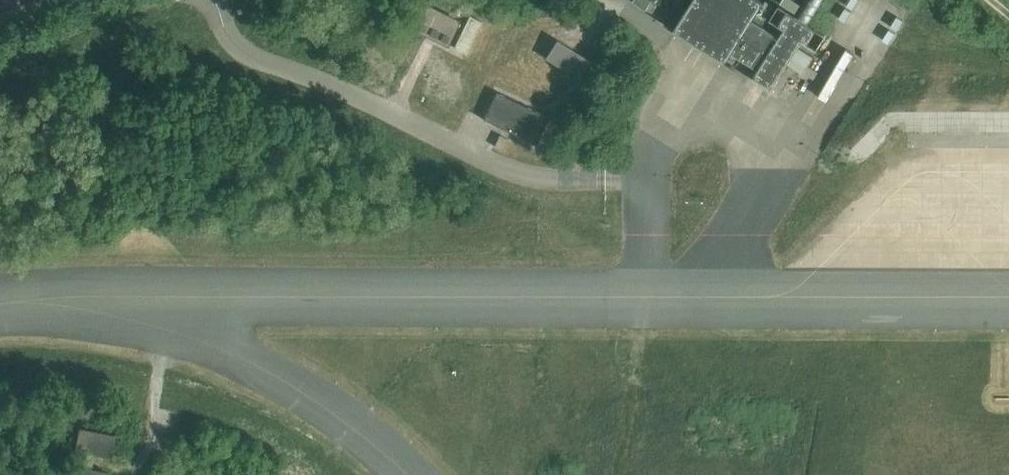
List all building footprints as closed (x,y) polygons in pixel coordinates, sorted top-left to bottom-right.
[(650,0),(634,0),(633,1),(646,9),(651,1),(650,0)] [(788,63),(804,72),(805,71),(811,61),(815,56),(799,46),(803,40),(817,49),(826,34),(797,15),(779,4),(770,19),(784,28),(779,36),(750,18),(761,0),(696,0),(677,30),(666,23),(670,17),(669,16),(664,24),(734,68),(739,61),(739,60),(735,66),(724,59),(729,51),(758,69),(752,78),(771,90),(788,63)] [(798,3),(794,0),(783,0),(781,3),(795,12),(800,4),(798,3)] [(764,19),(773,6),(766,1),(757,15),(764,19)] [(415,28),(437,39),(447,44),(458,21),(441,12),(442,10),(438,8),(437,10),(426,5),(415,28)] [(466,53),(482,21),(470,15),(454,47),(466,53)] [(556,39),(545,57),(579,79),(590,61),(556,39)] [(818,66),(814,63),(811,61),(805,71),(812,76),(818,66)] [(545,115),(496,92),(483,119),(532,142),(545,115)] [(507,138),(499,134),(494,145),(502,149),(507,138)] [(76,449),(88,452),(110,456),(115,436),(80,429),(76,449)] [(107,472),(80,466),(78,474),(107,474),(107,472)]
